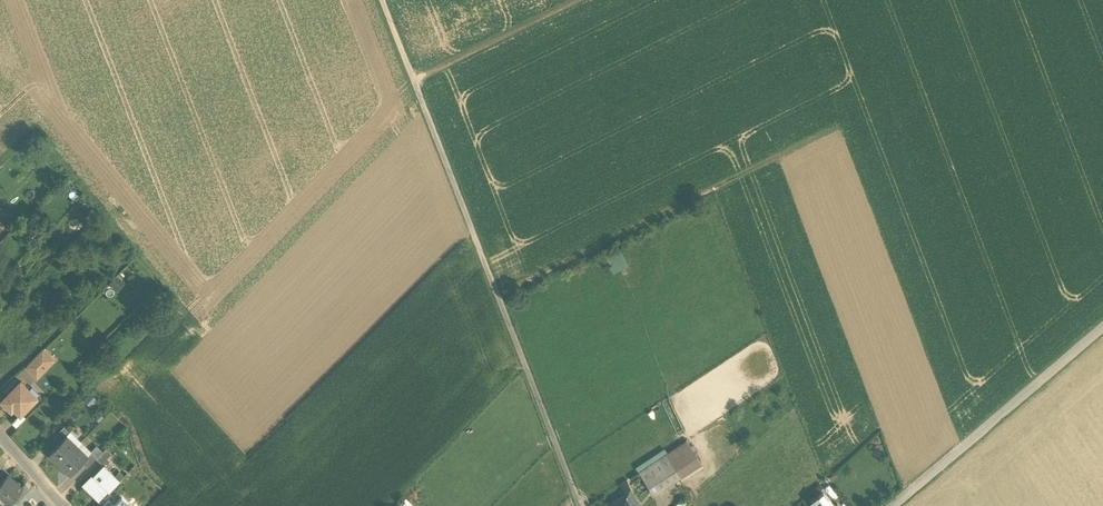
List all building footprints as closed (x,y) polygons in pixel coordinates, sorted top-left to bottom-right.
[(43,349),(26,366),(37,377),(54,360),(43,349)] [(21,381),(3,400),(12,408),(14,406),(21,413),(37,397),(21,381)] [(64,425),(54,436),(60,441),(67,434),(67,435),(71,431),(64,425)] [(60,441),(50,452),(60,462),(77,444),(67,435),(67,434),(60,441)] [(686,441),(668,453),(681,474),(700,462),(686,441)] [(77,444),(60,462),(71,473),(82,462),(88,455),(88,454),(77,444)] [(103,451),(97,446),(92,451),(97,457),(103,451)] [(97,457),(96,458),(102,463),(112,453),(107,447),(103,451),(97,457)] [(637,467),(640,471),(668,453),(665,448),(637,467)] [(88,455),(82,462),(87,467),(96,458),(97,457),(92,451),(91,451),(88,454),(88,455)] [(668,453),(640,471),(653,492),(681,474),(668,453)] [(104,464),(94,474),(93,473),(83,484),(99,500),(109,490),(110,491),(120,480),(104,464)] [(0,483),(0,495),(9,503),(23,487),(8,474),(1,482),(0,483)] [(628,485),(623,488),(626,493),(631,490),(628,485)] [(610,503),(612,505),(642,505),(631,490),(626,493),(610,503)] [(823,492),(818,496),(818,495),(810,501),(815,505),(840,505),(837,503),(835,505),(823,492)] [(110,505),(134,505),(122,494),(113,503),(110,505)] [(407,496),(398,505),(418,505),(407,496)] [(683,498),(673,505),(682,505),(687,502),(683,498)]
